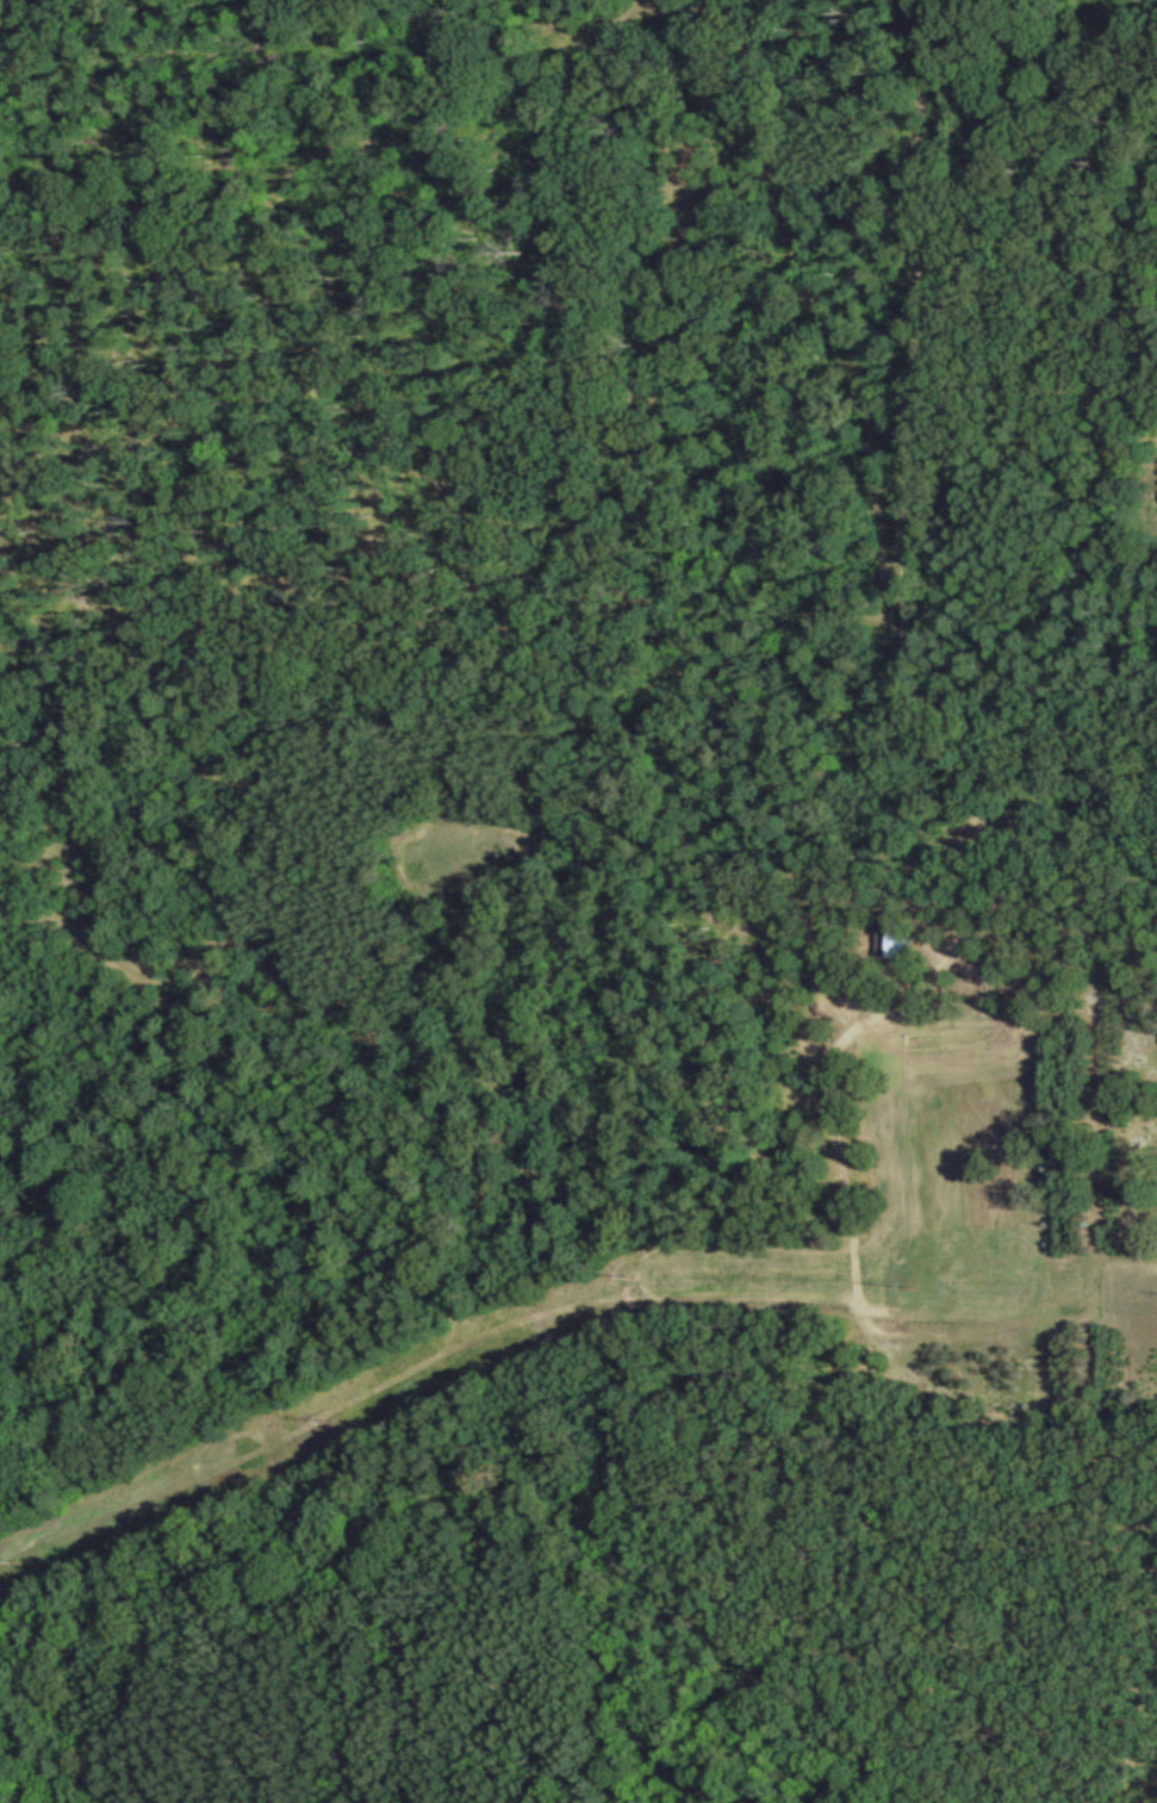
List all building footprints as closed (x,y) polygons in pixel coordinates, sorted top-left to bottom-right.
[(906,918),(883,918),(883,955),(906,955),(906,918)]
